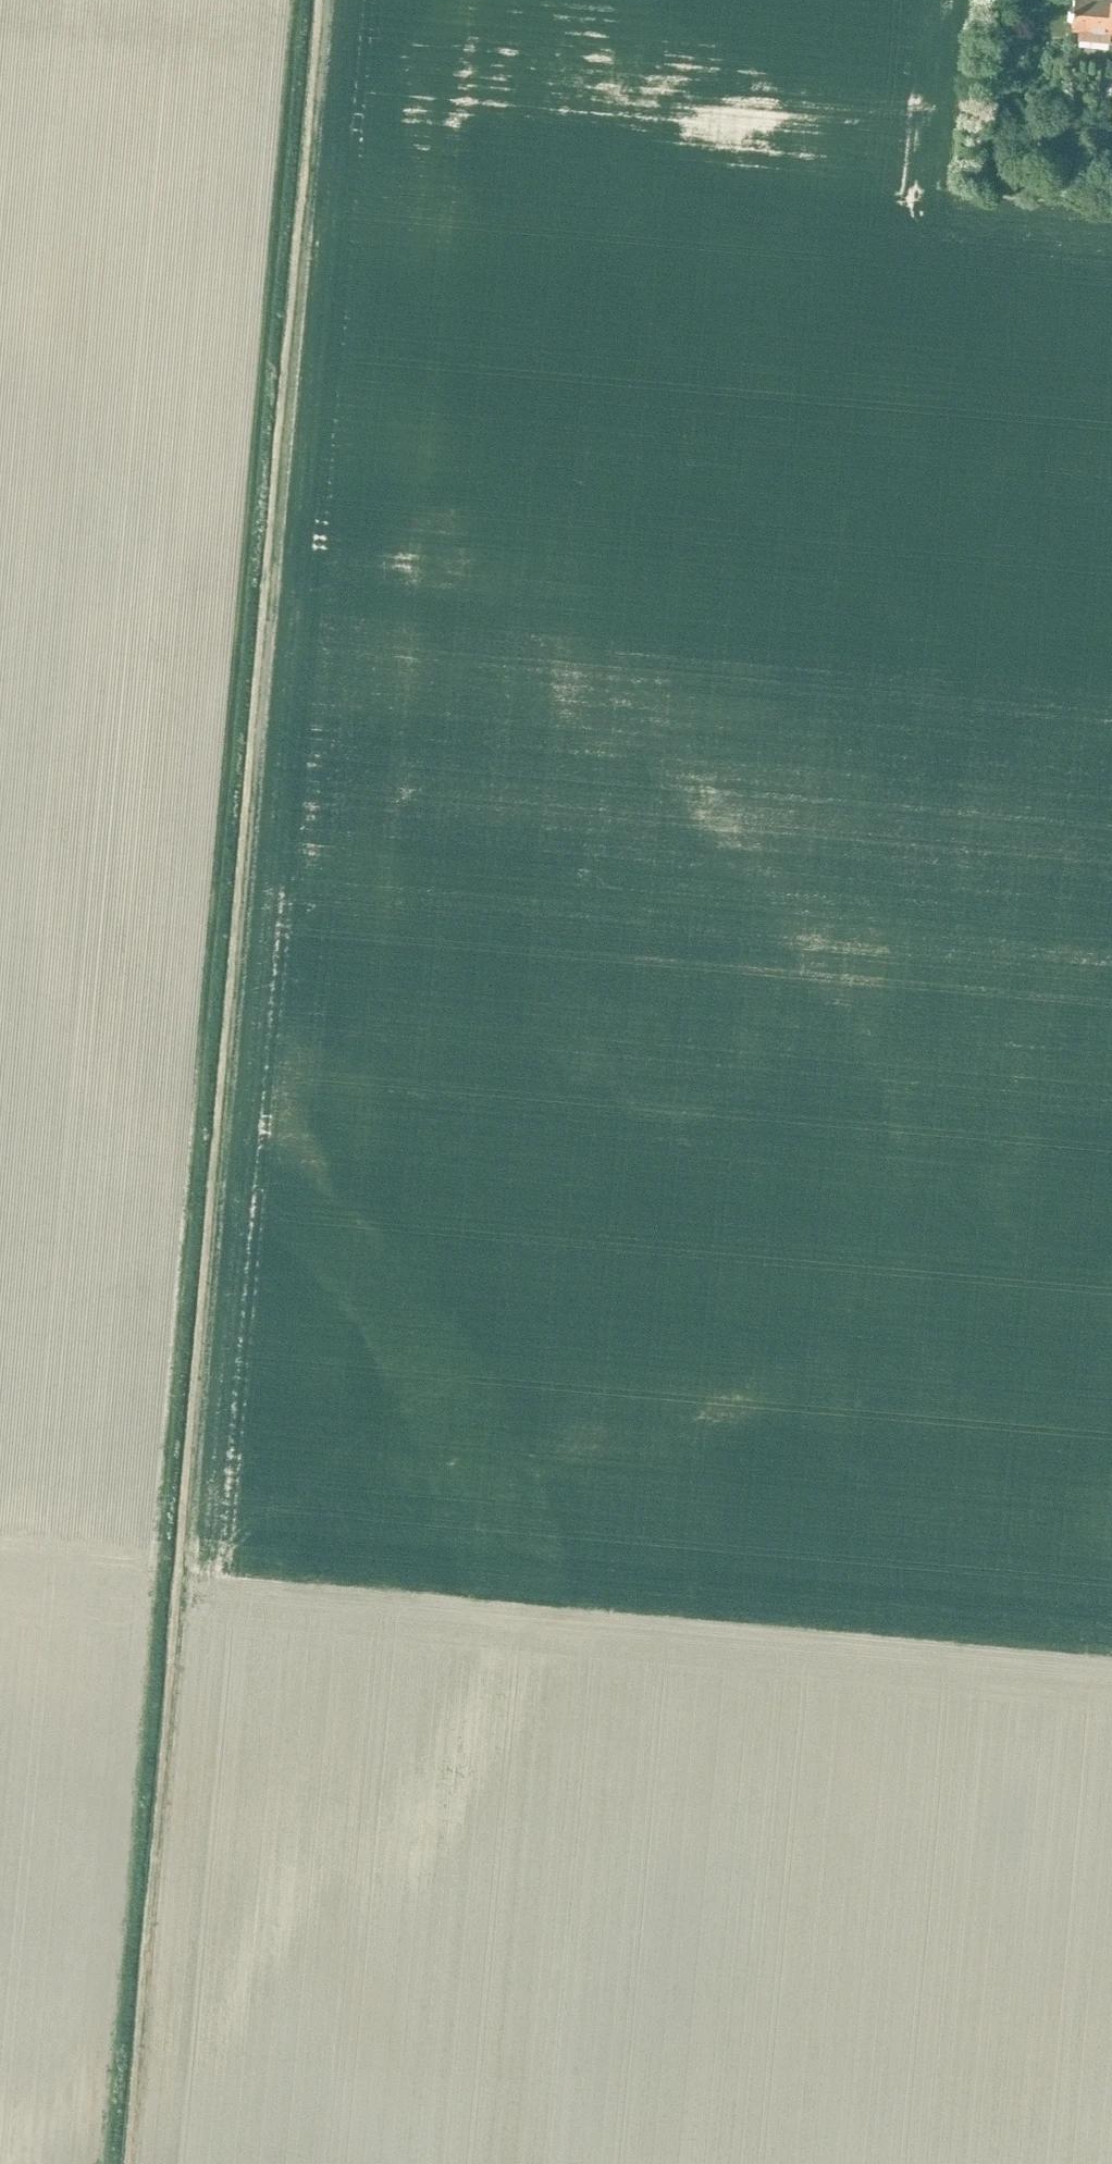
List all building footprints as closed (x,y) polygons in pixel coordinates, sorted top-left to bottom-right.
[(1110,38),(1110,33),(1111,33),(1111,0),(1073,0),(1071,25),(1080,26),(1079,36),(1110,38)]
